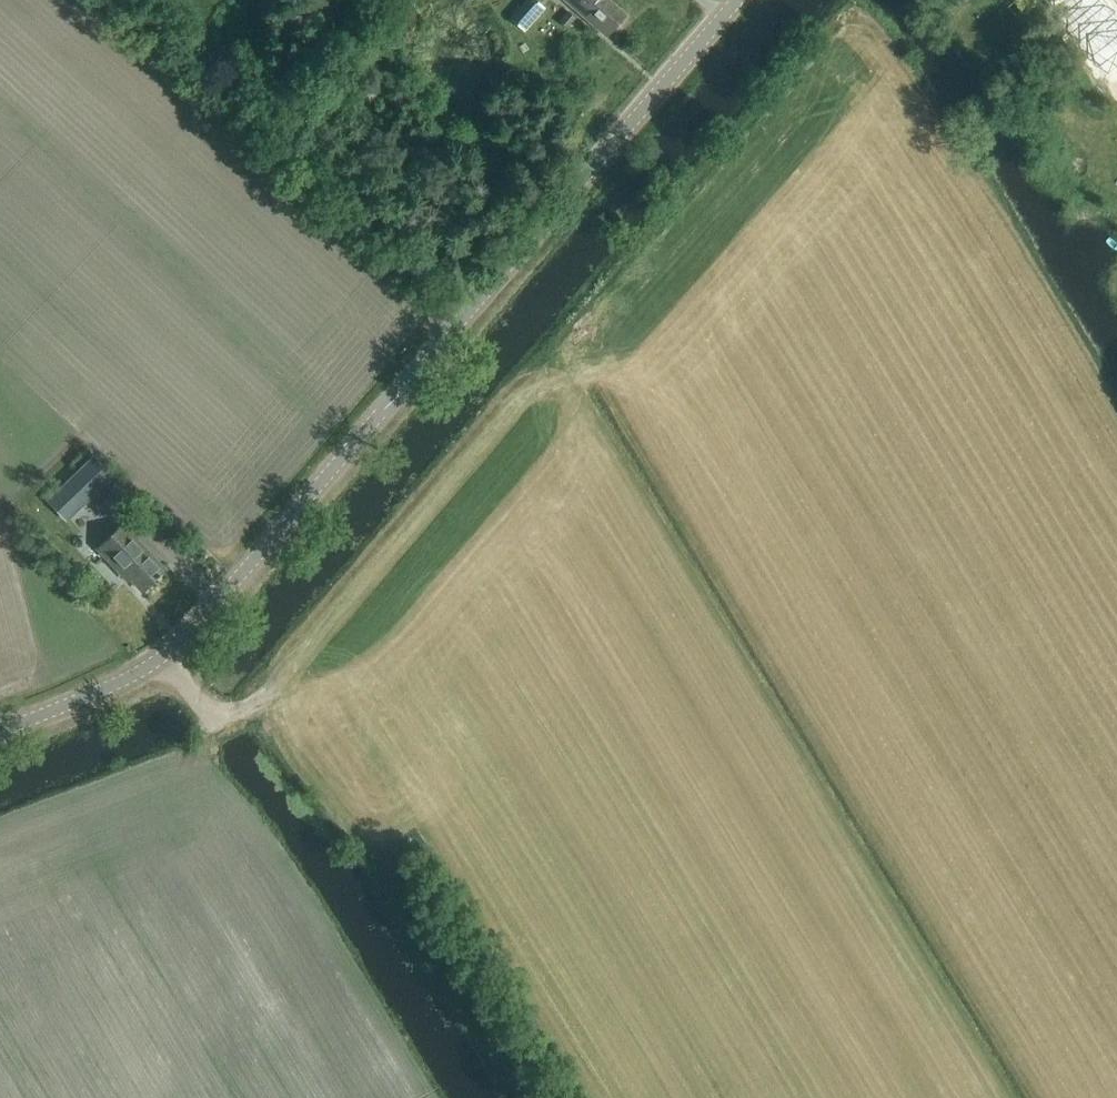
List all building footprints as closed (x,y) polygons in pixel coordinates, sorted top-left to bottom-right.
[(545,8),(536,0),(525,0),(509,19),(524,32),(545,8)] [(625,15),(609,0),(565,0),(578,12),(606,37),(625,15)] [(1116,58),(1116,22),(1099,0),(1049,0),(1045,3),(1081,46),(1101,71),(1116,58)] [(46,498),(66,519),(112,474),(92,454),(46,498)] [(142,591),(165,570),(122,525),(97,548),(127,580),(130,578),(142,591)]
